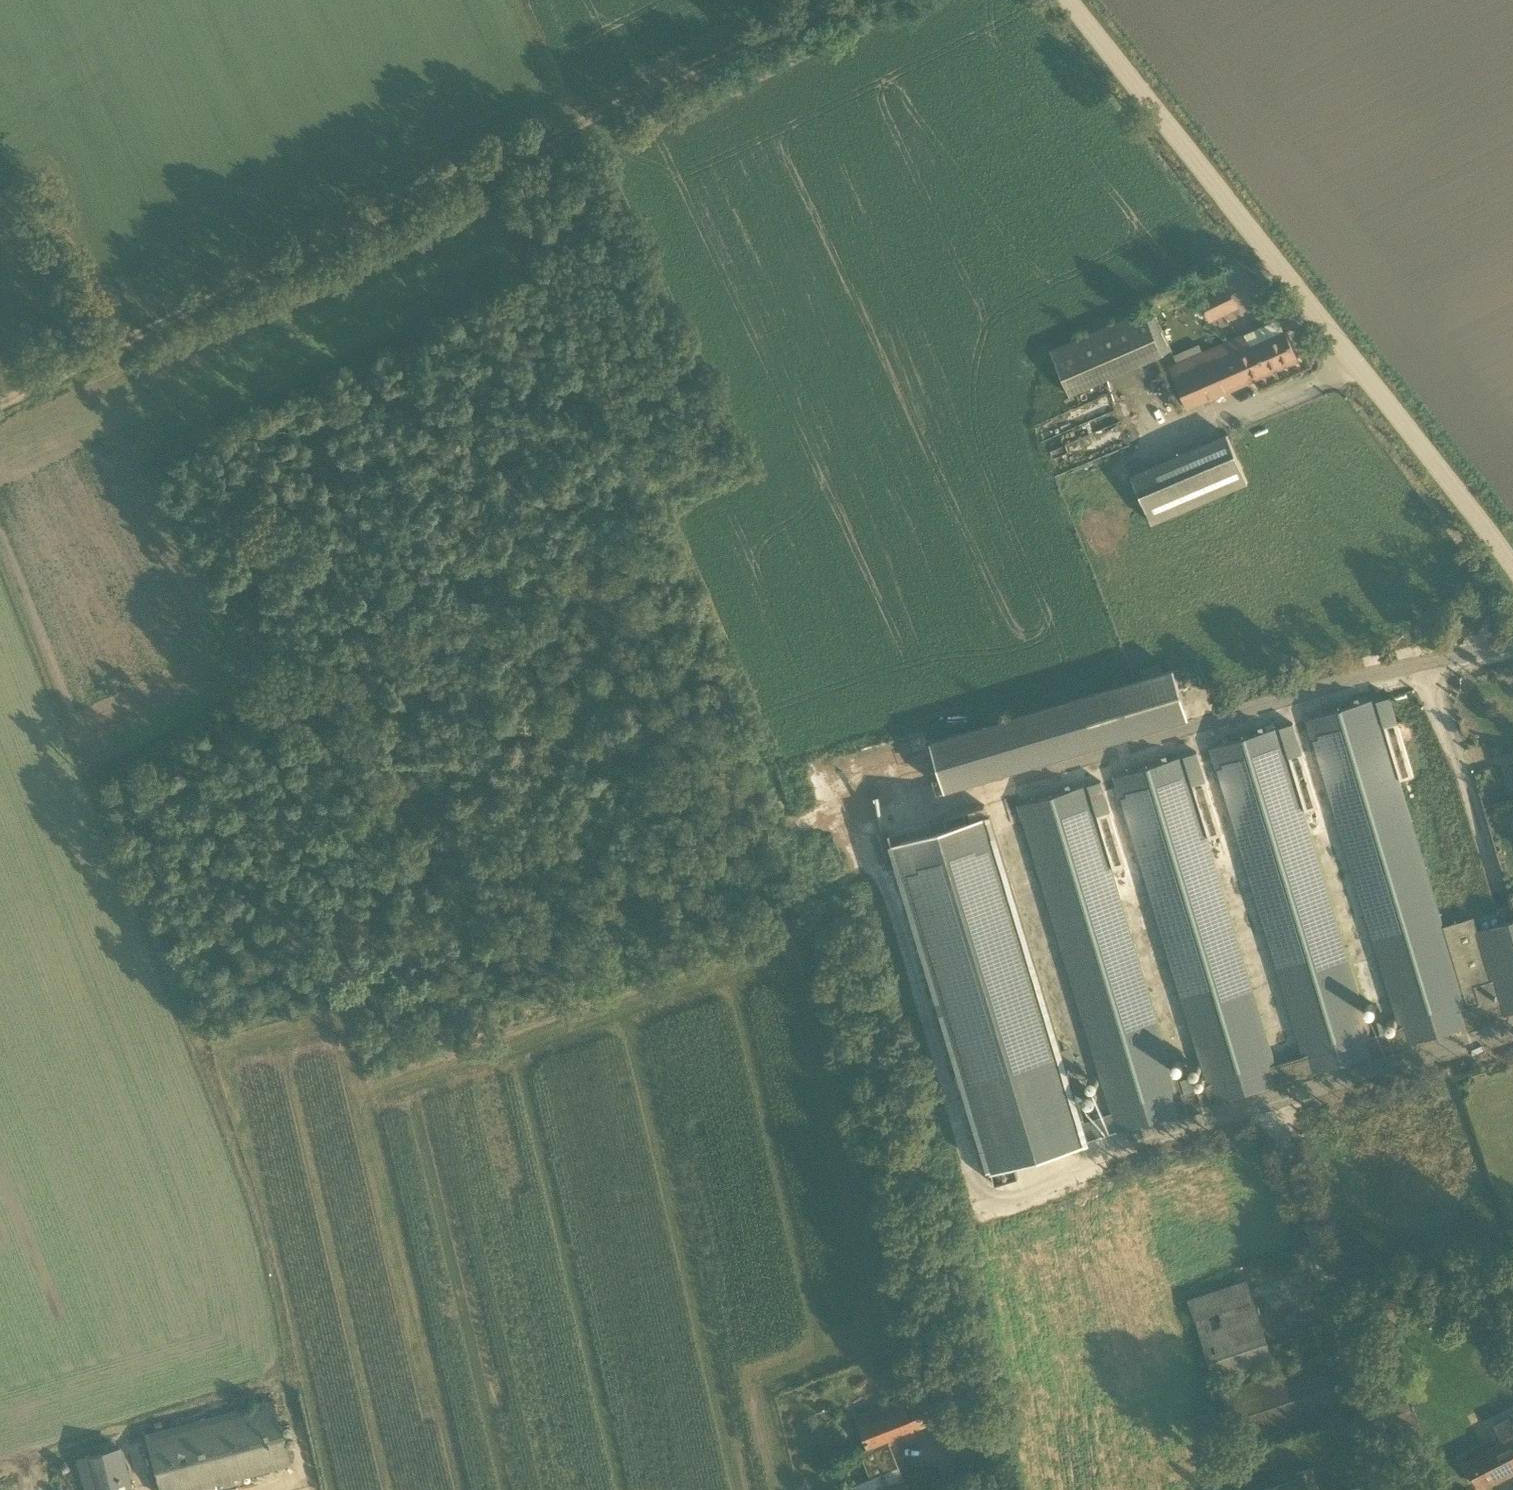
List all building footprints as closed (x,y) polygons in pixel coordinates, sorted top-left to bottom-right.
[(1209,321),(1220,315),(1238,307),(1228,285),(1204,297),(1200,299),(1209,321)] [(1070,395),(1165,355),(1145,311),(1051,352),(1070,395)] [(1278,319),(1245,334),(1251,346),(1284,332),(1278,319)] [(1251,346),(1245,334),(1202,353),(1169,366),(1188,409),(1299,360),(1286,331),(1251,346)] [(1151,523),(1247,483),(1228,436),(1132,476),(1151,523)] [(946,791),(1188,718),(1174,670),(931,743),(946,791)] [(1374,700),(1373,699),(1308,719),(1295,723),(1305,755),(1318,751),(1400,1025),(1370,1034),(1302,809),(1316,805),(1291,725),(1278,729),(1277,728),(1212,747),(1304,1054),(1274,1063),(1207,838),(1220,834),(1196,754),(1182,757),(1182,756),(1117,775),(1209,1083),(1196,1087),(1192,1074),(1180,1078),(1181,1080),(1174,1082),(1110,867),(1123,863),(1099,783),(1086,787),(1085,785),(1022,804),(1116,1116),(1082,1126),(987,815),(892,844),(991,1169),(1177,1113),(1179,1119),(1221,1106),(1219,1100),(1272,1084),(1274,1089),(1317,1076),(1315,1070),(1369,1055),(1371,1060),(1414,1047),(1412,1042),(1467,1026),(1468,1031),(1510,1018),(1509,1013),(1512,1012),(1512,920),(1478,931),(1474,918),(1443,928),(1441,920),(1398,781),(1412,777),(1387,696),(1374,700)] [(1474,764),(1491,757),(1486,745),(1469,751),(1474,764)] [(1202,1340),(1261,1323),(1247,1280),(1188,1298),(1202,1340)] [(1337,1387),(1335,1381),(1327,1354),(1341,1350),(1333,1319),(1304,1328),(1306,1333),(1268,1346),(1261,1323),(1202,1340),(1215,1382),(1272,1364),(1275,1373),(1220,1390),(1238,1445),(1345,1410),(1337,1387)] [(906,1407),(858,1426),(867,1450),(861,1452),(871,1477),(854,1484),(855,1485),(856,1489),(909,1489),(889,1440),(915,1430),(908,1413),(906,1407)] [(222,1484),(223,1487),(235,1484),(234,1481),(287,1466),(272,1409),(146,1444),(159,1489),(199,1489),(222,1484)] [(1512,1472),(1512,1438),(1467,1462),(1481,1488),(1512,1472)] [(85,1489),(135,1489),(123,1446),(77,1458),(85,1489)] [(1312,1466),(1295,1472),(1298,1479),(1279,1485),(1264,1489),(1320,1489),(1312,1466)]
